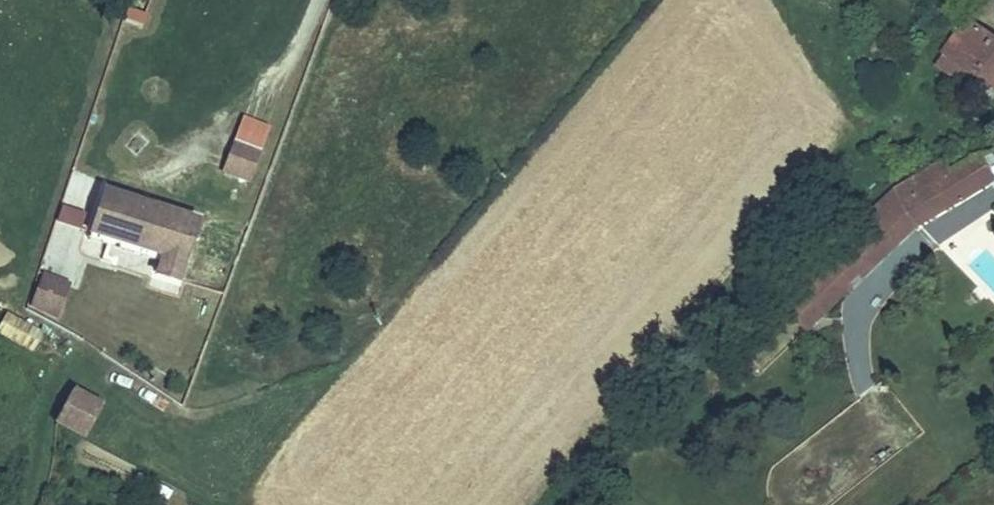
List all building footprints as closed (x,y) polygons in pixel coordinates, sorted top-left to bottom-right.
[(937,42),(938,43),(968,65),(993,84),(993,82),(993,40),(958,13),(937,42)] [(968,65),(938,43),(930,54),(960,76),(968,65)] [(261,153),(242,146),(234,170),(253,177),(261,153)] [(915,164),(870,197),(897,231),(963,181),(946,158),(923,175),(915,164)] [(119,180),(103,223),(179,253),(197,209),(119,180)] [(897,231),(870,197),(855,212),(885,243),(897,231)] [(885,243),(855,212),(822,245),(853,275),(885,243)] [(179,253),(156,244),(151,256),(175,265),(179,253)] [(853,275),(822,245),(759,309),(790,339),(833,295),(828,289),(837,281),(842,286),(853,275)] [(37,270),(23,307),(54,320),(69,282),(37,270)] [(42,332),(3,311),(0,316),(0,337),(30,353),(42,332)] [(66,370),(48,409),(78,426),(96,387),(66,370)]
